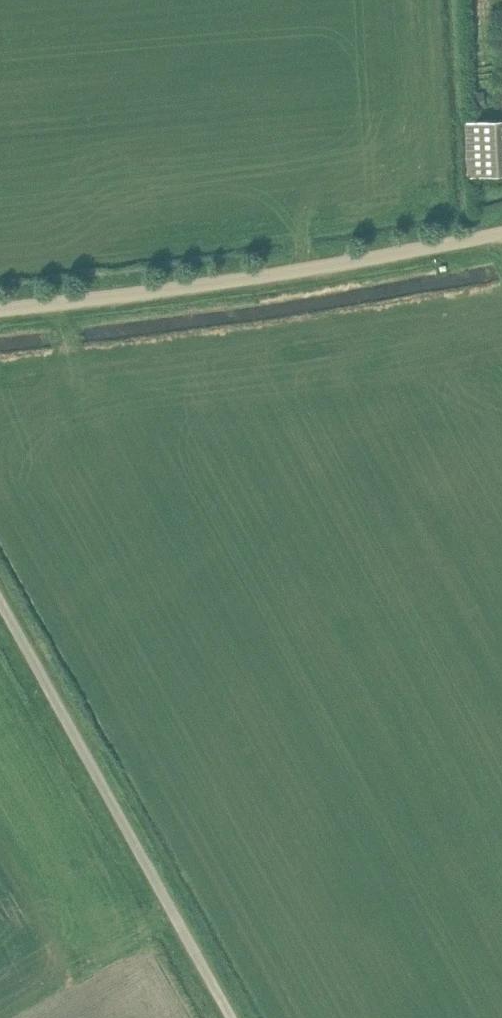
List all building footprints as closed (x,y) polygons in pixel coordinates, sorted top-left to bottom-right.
[(501,173),(501,118),(467,119),(470,174),(501,173)]
